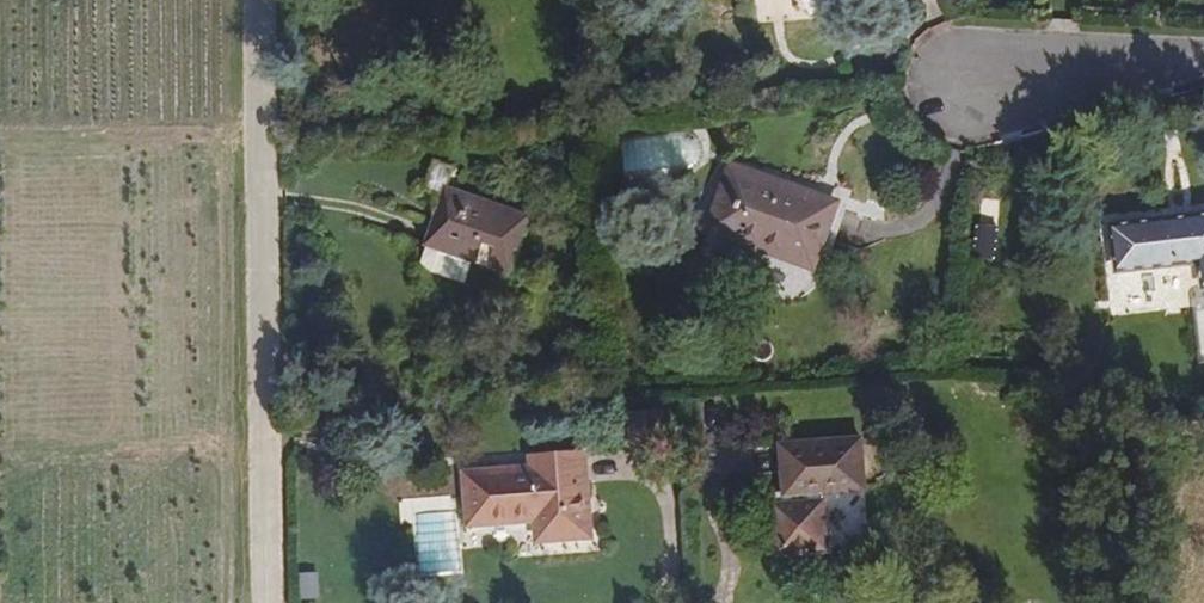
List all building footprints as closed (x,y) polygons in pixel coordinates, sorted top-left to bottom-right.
[(828,254),(845,213),(743,173),(717,234),(833,279),(840,260),(828,254)] [(505,287),(520,227),(435,208),(439,191),(420,187),(414,214),(431,218),(416,281),(428,293),(463,302),(470,279),(505,287)] [(1123,220),(1126,265),(1203,259),(1203,213),(1123,220)] [(799,434),(802,482),(832,481),(833,487),(880,485),(876,432),(799,434)] [(588,445),(531,448),(533,462),(470,465),(474,515),(535,513),(537,534),(595,531),(588,445)] [(321,598),(321,571),(302,571),(303,599),(321,598)]
